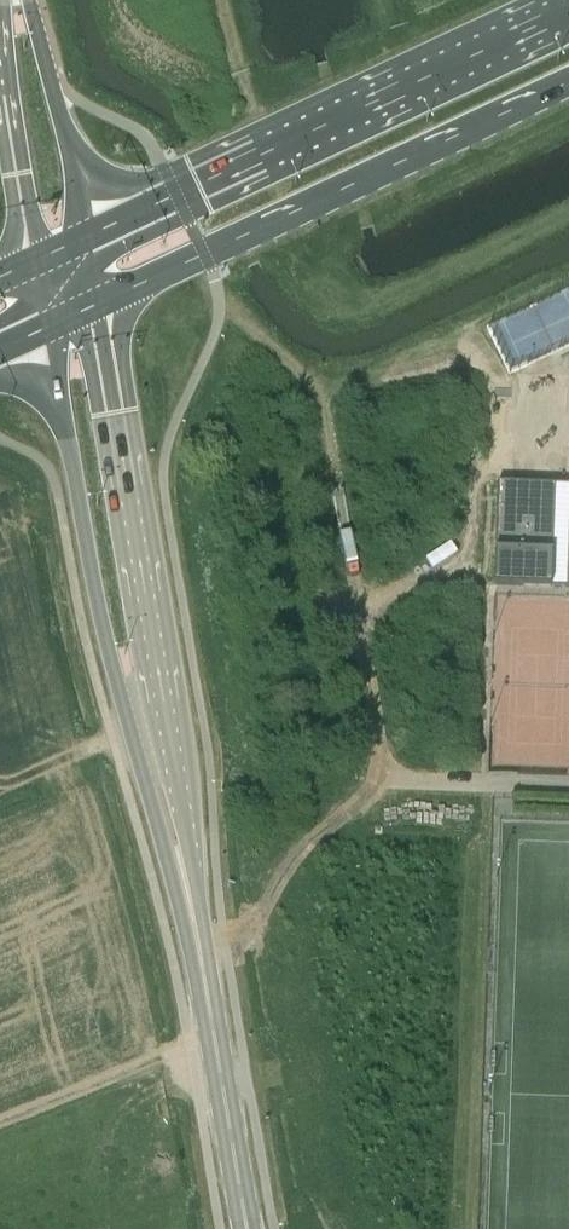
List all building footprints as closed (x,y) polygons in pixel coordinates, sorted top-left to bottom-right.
[(498,482),(495,586),(523,587),(524,579),(552,580),(555,492),(527,491),(527,483),(498,482)]
